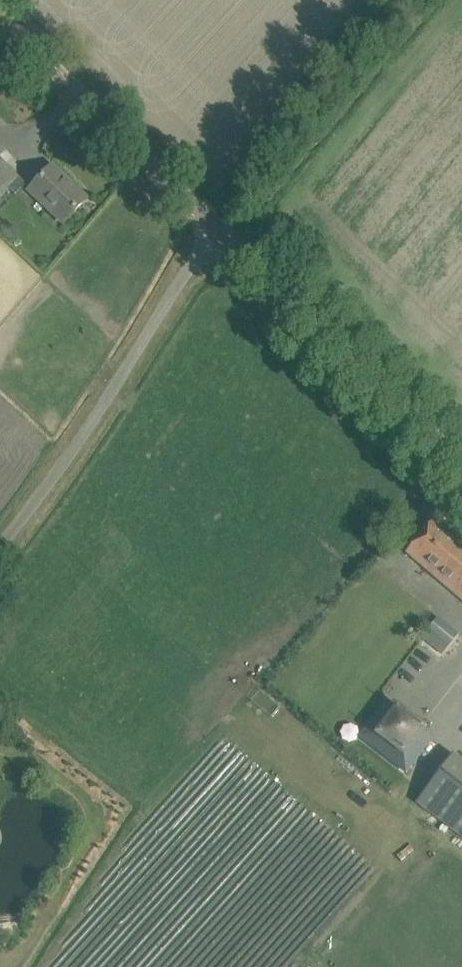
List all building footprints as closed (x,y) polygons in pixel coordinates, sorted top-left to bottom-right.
[(0,160),(0,212),(7,205),(0,199),(9,189),(16,195),(26,184),(0,160)] [(52,167),(44,176),(30,190),(64,223),(87,200),(86,199),(84,200),(63,180),(64,178),(52,167)] [(434,579),(461,603),(461,546),(433,521),(405,553),(434,579)] [(438,617),(421,637),(442,655),(459,635),(438,617)] [(386,702),(360,736),(406,772),(432,738),(386,702)] [(455,752),(417,802),(461,836),(461,758),(455,752)]
